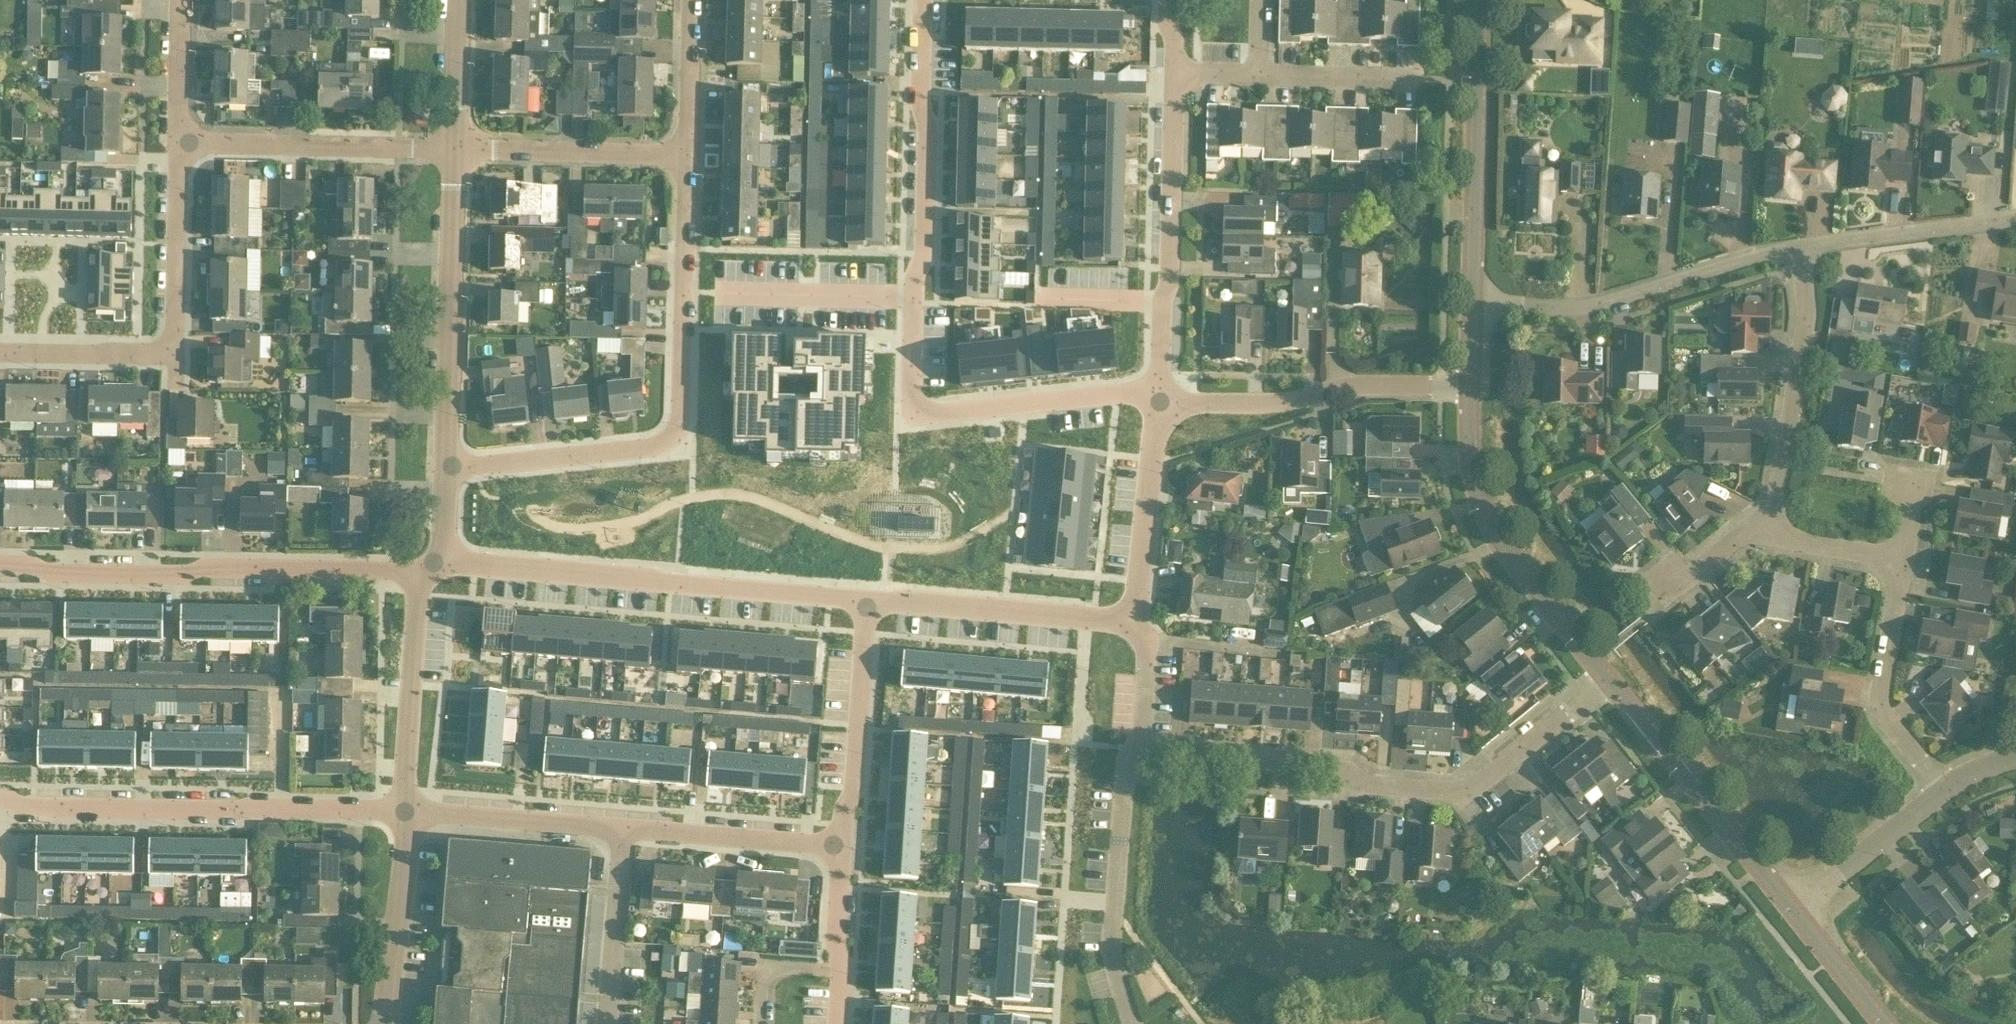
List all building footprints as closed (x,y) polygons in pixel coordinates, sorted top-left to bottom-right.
[(67,8),(77,8),(116,9),(116,0),(67,0),(67,8)] [(379,0),(347,0),(347,18),(379,19),(379,0)] [(495,13),(540,15),(540,0),(496,0),(495,13)] [(620,11),(653,12),(654,0),(620,0),(620,11)] [(728,17),(763,18),(763,0),(728,0),(728,17)] [(823,0),(811,0),(810,22),(823,22),(823,0)] [(852,23),(887,24),(888,0),(853,0),(852,23)] [(1294,3),(1294,0),(1279,0),(1278,45),(1300,45),(1300,39),(1314,39),(1315,3),(1294,3)] [(1328,40),(1327,46),(1348,46),(1350,0),(1335,0),(1335,4),(1315,3),(1314,39),(1328,40)] [(1363,4),(1364,0),(1350,0),(1348,46),(1370,47),(1370,41),(1383,41),(1384,5),(1363,4)] [(1405,5),(1384,5),(1383,41),(1397,41),(1397,48),(1419,49),(1420,0),(1405,0),(1405,5)] [(265,32),(265,6),(217,5),(216,31),(265,32)] [(793,5),(792,19),(804,19),(805,5),(793,5)] [(116,20),(116,9),(77,8),(77,19),(75,19),(74,47),(83,48),(120,48),(120,20),(116,20)] [(620,11),(620,23),(609,23),(608,36),(574,35),(574,38),(573,50),(614,51),(614,40),(619,40),(619,39),(653,40),(653,12),(620,11)] [(578,11),(577,30),(588,31),(588,11),(578,11)] [(495,42),(525,42),(525,53),(548,53),(550,54),(573,54),(573,50),(574,38),(539,37),(540,15),(495,13),(495,42)] [(967,48),(993,49),(994,14),(968,14),(967,48)] [(1019,15),(994,14),(993,49),(1019,50),(1019,15)] [(297,28),(311,28),(341,30),(342,17),(298,15),(297,28)] [(1019,50),(1044,50),(1045,15),(1019,15),(1019,50)] [(1044,50),(1069,51),(1070,16),(1045,15),(1044,50)] [(1599,63),(1600,27),(1581,26),(1581,31),(1567,31),(1567,17),(1533,15),(1533,23),(1532,23),(1526,28),(1525,37),(1531,42),(1532,42),(1532,50),(1558,51),(1558,62),(1599,63)] [(1095,16),(1070,16),(1069,51),(1094,51),(1095,16)] [(1104,63),(1105,51),(1120,52),(1121,17),(1095,16),(1094,51),(1094,62),(1104,63)] [(728,17),(727,41),(762,42),(763,18),(728,17)] [(804,34),(804,19),(792,19),(792,33),(804,34)] [(852,23),(852,48),(887,49),(887,24),(852,23)] [(296,45),(296,54),(310,54),(311,28),(297,28),(297,33),(296,45)] [(348,43),(348,55),(351,55),(361,56),(361,43),(373,43),(373,30),(349,30),(348,43)] [(810,31),(809,47),(821,47),(822,31),(810,31)] [(272,32),(272,44),(296,45),(297,33),(272,32)] [(1823,55),(1823,39),(1797,38),(1796,54),(1823,55)] [(761,67),(762,42),(727,41),(727,66),(761,67)] [(804,43),(792,43),(791,80),(802,80),(804,43)] [(271,57),(296,58),(296,45),(272,44),(271,57)] [(809,47),(809,81),(821,81),(821,47),(809,47)] [(83,48),(83,63),(58,62),(57,86),(85,87),(85,75),(119,76),(120,48),(83,48)] [(886,75),(887,49),(852,48),(851,74),(886,75)] [(573,50),(573,54),(572,88),(588,89),(589,65),(614,66),(614,51),(573,50)] [(525,53),(524,62),(494,61),(494,88),(528,89),(528,73),(548,73),(548,53),(525,53)] [(256,56),(216,55),(215,81),(247,82),(247,81),(255,82),(256,56)] [(619,62),(619,89),(652,90),(652,63),(619,62)] [(2010,64),(1991,62),(1986,108),(2005,110),(2010,64)] [(371,112),(372,79),(372,63),(346,63),(346,66),(345,111),(371,112)] [(319,110),(345,111),(346,66),(321,65),(319,110)] [(1017,80),(1017,74),(1017,70),(1005,69),(1004,80),(993,80),(992,92),(1018,93),(1018,80),(1017,80)] [(1593,90),(1609,91),(1610,71),(1594,70),(1593,90)] [(961,91),(992,92),(993,80),(992,80),(992,73),(961,72),(961,91)] [(1026,92),(1043,93),(1043,80),(1026,80),(1026,92)] [(1068,81),(1043,80),(1043,93),(1068,93),(1068,81)] [(1901,80),(1897,126),(1920,128),(1923,82),(1901,80)] [(259,95),(247,95),(247,82),(215,81),(215,106),(259,107),(259,95)] [(820,115),(821,81),(809,81),(808,115),(820,115)] [(1094,82),(1068,81),(1068,93),(1093,94),(1094,82)] [(282,108),(296,108),(296,83),(283,82),(282,108)] [(1146,83),(1094,82),(1093,94),(1145,95),(1146,83)] [(85,102),(85,87),(57,86),(52,86),(52,101),(85,102)] [(1821,94),(1820,104),(1826,112),(1836,113),(1846,104),(1847,96),(1841,87),(1832,87),(1821,94)] [(527,114),(528,89),(494,88),(493,114),(527,114)] [(587,103),(618,104),(618,117),(651,118),(652,90),(619,89),(588,89),(572,88),(572,90),(572,116),(587,117),(587,103)] [(556,116),(572,116),(572,90),(557,89),(556,116)] [(851,90),(850,116),(885,117),(886,91),(851,90)] [(1694,93),(1690,144),(1715,147),(1720,95),(1694,93)] [(726,95),(725,120),(759,121),(760,96),(726,95)] [(89,96),(88,125),(119,126),(119,97),(89,96)] [(1045,98),(1045,131),(1058,131),(1058,99),(1045,98)] [(1026,99),(1025,131),(1038,131),(1039,99),(1026,99)] [(961,103),(960,129),(996,130),(997,104),(961,103)] [(1662,142),(1688,144),(1691,106),(1665,103),(1662,142)] [(1089,106),(1088,132),(1124,133),(1124,107),(1089,106)] [(1220,161),(1221,150),(1242,150),(1242,114),(1229,113),(1229,107),(1207,106),(1206,161),(1220,161)] [(791,108),(790,122),(802,122),(802,108),(791,108)] [(1256,114),(1242,114),(1242,150),(1262,150),(1262,162),(1276,162),(1277,108),(1256,108),(1256,114)] [(1290,151),(1311,151),(1312,116),(1298,115),(1298,108),(1277,108),(1276,162),(1290,162),(1290,151)] [(1325,116),(1312,116),(1311,151),(1332,152),(1332,164),(1346,164),(1347,110),(1326,109),(1325,116)] [(1360,153),(1381,153),(1381,117),(1367,117),(1368,110),(1347,110),(1346,164),(1359,164),(1360,153)] [(1395,111),(1395,118),(1381,117),(1381,153),(1402,154),(1401,165),(1416,165),(1417,111),(1395,111)] [(808,115),(807,140),(819,141),(820,115),(808,115)] [(885,142),(885,117),(850,116),(849,141),(885,142)] [(13,120),(12,140),(23,140),(23,120),(13,120)] [(725,120),(724,144),(759,145),(759,121),(725,120)] [(790,122),(790,146),(801,146),(802,122),(790,122)] [(118,155),(119,126),(88,125),(88,154),(118,155)] [(995,156),(996,130),(960,129),(959,155),(995,156)] [(1038,157),(1038,131),(1025,131),(1025,156),(1038,157)] [(1045,131),(1044,156),(1057,157),(1058,131),(1045,131)] [(1123,158),(1124,133),(1088,132),(1088,157),(1123,158)] [(1991,177),(1994,150),(1966,148),(1966,139),(1936,137),(1935,153),(1929,153),(1928,168),(1934,168),(1933,181),(1963,183),(1964,175),(1991,177)] [(807,140),(807,166),(819,166),(819,141),(807,140)] [(884,168),(885,142),(849,141),(849,167),(884,168)] [(1539,173),(1542,143),(1522,142),(1520,161),(1522,161),(1518,224),(1555,226),(1558,174),(1539,173)] [(758,169),(759,145),(724,144),(724,168),(758,169)] [(1804,186),(1807,189),(1833,192),(1835,164),(1801,161),(1801,158),(1785,156),(1786,147),(1768,145),(1766,166),(1768,166),(1766,199),(1798,201),(1799,189),(1801,189),(1804,186)] [(801,170),(801,146),(790,146),(789,170),(801,170)] [(1908,182),(1910,156),(1886,153),(1886,149),(1855,146),(1851,190),(1882,193),(1883,180),(1908,182)] [(84,149),(62,148),(61,163),(83,164),(84,149)] [(995,181),(995,156),(959,155),(959,180),(995,181)] [(1037,182),(1038,157),(1025,156),(1025,182),(1037,182)] [(1044,156),(1043,181),(1056,182),(1057,157),(1044,156)] [(1088,157),(1087,183),(1122,184),(1123,158),(1088,157)] [(1561,163),(1559,193),(1579,194),(1580,164),(1561,163)] [(37,164),(37,173),(49,173),(49,164),(37,164)] [(49,164),(49,173),(61,173),(61,164),(49,164)] [(818,191),(819,166),(807,166),(806,191),(818,191)] [(1736,212),(1740,169),(1703,166),(1700,209),(1736,212)] [(883,193),(884,168),(849,167),(848,192),(883,193)] [(758,193),(758,169),(724,168),(723,192),(758,193)] [(800,195),(801,170),(789,170),(788,194),(800,195)] [(92,171),(92,180),(104,181),(104,171),(92,171)] [(104,171),(104,181),(116,181),(116,171),(104,171)] [(1660,178),(1625,175),(1622,217),(1656,220),(1660,178)] [(213,207),(213,210),(248,210),(248,181),(213,180),(213,196),(210,196),(210,207),(213,207)] [(994,207),(995,181),(959,180),(958,206),(994,207)] [(1043,181),(1043,207),(1056,207),(1056,182),(1043,181)] [(325,195),(338,196),(338,212),(373,212),(373,183),(325,182),(325,195)] [(1037,199),(1037,182),(1025,182),(1024,199),(1037,199)] [(280,211),(293,211),(294,183),(281,183),(280,211)] [(306,183),(294,183),(293,211),(306,211),(306,183)] [(1087,183),(1086,208),(1122,209),(1122,184),(1087,183)] [(493,186),(492,217),(521,217),(541,218),(541,224),(557,225),(557,187),(521,186),(521,187),(493,186)] [(20,231),(20,195),(8,195),(8,187),(0,187),(0,231),(20,231)] [(20,195),(20,231),(46,232),(47,188),(33,188),(33,195),(20,195)] [(47,188),(46,232),(73,232),(74,196),(61,196),(61,188),(47,188)] [(588,219),(600,219),(600,233),(614,234),(615,189),(586,188),(585,214),(568,214),(567,236),(571,237),(587,237),(588,219)] [(74,196),(73,232),(100,233),(101,189),(86,189),(86,196),(74,196)] [(101,189),(100,233),(127,234),(128,197),(115,197),(115,189),(101,189)] [(626,234),(626,220),(643,221),(644,190),(615,189),(614,234),(626,234)] [(723,192),(723,216),(757,217),(758,193),(723,192)] [(883,218),(883,193),(848,192),(847,217),(883,218)] [(1328,194),(1327,228),(1352,229),(1353,211),(1374,212),(1374,196),(1328,194)] [(1290,195),(1290,210),(1324,210),(1324,196),(1290,195)] [(1261,224),(1275,224),(1275,198),(1252,198),(1252,212),(1226,211),(1226,235),(1261,236),(1261,224)] [(806,200),(806,217),(818,217),(818,200),(806,200)] [(779,217),(787,217),(800,217),(800,204),(779,203),(779,217)] [(1121,234),(1122,209),(1086,208),(1086,233),(1121,234)] [(213,238),(213,251),(248,252),(259,252),(259,239),(248,239),(248,210),(213,210),(213,238)] [(338,212),(338,229),(332,229),(329,232),(329,253),(337,253),(370,253),(370,241),(372,241),(373,212),(338,212)] [(1042,213),(1042,233),(1055,233),(1055,213),(1042,213)] [(756,242),(757,217),(723,216),(722,241),(756,242)] [(799,249),(800,217),(787,217),(786,249),(799,249)] [(826,217),(818,217),(806,217),(805,249),(825,250),(826,217)] [(882,244),(883,218),(847,217),(847,243),(858,243),(882,244)] [(958,222),(958,249),(993,250),(1001,250),(1001,236),(994,236),(994,222),(958,222)] [(492,241),(491,270),(520,271),(520,254),(554,255),(554,249),(554,236),(554,229),(506,228),(506,241),(492,241)] [(1120,260),(1121,234),(1086,233),(1085,259),(1120,260)] [(1028,235),(1027,247),(1035,247),(1036,235),(1028,235)] [(1275,250),(1260,250),(1261,236),(1226,235),(1225,261),(1249,262),(1248,276),(1274,277),(1275,250)] [(586,260),(587,237),(571,237),(570,260),(586,260)] [(1055,242),(1042,242),(1041,266),(1048,266),(1054,266),(1055,242)] [(116,244),(116,255),(126,255),(127,245),(116,244)] [(641,262),(642,246),(612,246),(612,262),(641,262)] [(958,249),(957,277),(993,277),(1001,278),(1001,264),(993,264),(993,250),(958,249)] [(247,292),(248,263),(248,252),(213,251),(213,263),(212,263),(212,292),(247,292)] [(337,253),(337,294),(372,295),(372,266),(370,266),(370,253),(337,253)] [(89,255),(88,283),(133,284),(133,269),(126,269),(126,255),(116,255),(89,255)] [(1304,255),(1303,280),(1321,280),(1321,255),(1304,255)] [(1379,307),(1381,258),(1343,257),(1342,306),(1379,307)] [(596,261),(586,260),(570,260),(570,261),(566,260),(565,276),(596,277),(596,261)] [(1027,263),(1027,275),(1035,275),(1035,263),(1027,263)] [(602,286),(601,300),(646,301),(647,273),(617,271),(616,286),(602,286)] [(1994,306),(1992,316),(2015,320),(2015,278),(1999,276),(1999,274),(1977,271),(1972,303),(1994,306)] [(957,277),(957,304),(1000,305),(1000,291),(993,291),(993,277),(957,277)] [(1260,295),(1260,281),(1233,280),(1233,294),(1260,295)] [(1293,281),(1292,313),(1280,312),(1279,349),(1304,350),(1305,326),(1321,326),(1322,282),(1293,281)] [(88,283),(87,311),(115,312),(125,312),(125,299),(133,299),(133,284),(88,283)] [(518,326),(518,303),(539,304),(539,284),(515,283),(515,295),(489,294),(488,325),(518,326)] [(1851,332),(1853,317),(1901,325),(1907,294),(1859,285),(1856,301),(1841,298),(1836,330),(1851,332)] [(247,334),(247,292),(212,292),(211,321),(213,321),(213,334),(230,334),(247,334)] [(1026,293),(1026,305),(1034,305),(1034,293),(1026,293)] [(325,319),(325,336),(358,336),(369,336),(369,324),(371,324),(372,295),(337,294),(323,294),(323,319),(325,319)] [(1731,307),(1731,308),(1721,308),(1720,335),(1730,336),(1730,354),(1757,355),(1758,337),(1768,337),(1769,308),(1761,308),(1761,301),(1758,298),(1748,297),(1745,301),(1744,307),(1731,307)] [(615,310),(615,328),(595,327),(595,323),(570,323),(570,339),(593,339),(594,340),(614,341),(622,341),(622,339),(622,329),(645,330),(646,301),(601,300),(601,310),(615,310)] [(1247,360),(1248,336),(1263,337),(1264,308),(1235,307),(1235,324),(1223,323),(1222,359),(1247,360)] [(975,310),(975,322),(983,322),(983,310),(975,310)] [(1080,311),(1070,311),(1071,322),(1081,320),(1080,311)] [(1090,311),(1080,311),(1081,320),(1091,319),(1090,311)] [(115,312),(114,323),(125,323),(125,312),(115,312)] [(1032,312),(1024,312),(1026,324),(1033,323),(1032,312)] [(1097,335),(1096,319),(1091,319),(1081,320),(1071,322),(1066,322),(1068,338),(1044,341),(1042,327),(1026,329),(1032,379),(1073,375),(1074,377),(1100,375),(1099,372),(1114,371),(1111,334),(1097,335)] [(1976,327),(1960,324),(1957,343),(1973,345),(1976,327)] [(971,349),(957,350),(961,386),(976,385),(976,388),(1003,385),(1002,384),(1002,382),(1026,379),(1021,332),(1012,333),(1013,344),(1000,346),(999,330),(969,333),(971,349)] [(259,334),(247,334),(230,334),(230,352),(212,352),(211,383),(252,383),(252,362),(259,362),(259,334)] [(358,345),(358,336),(325,336),(311,335),(310,349),(337,350),(336,373),(370,374),(371,346),(358,345)] [(518,338),(517,355),(535,356),(536,338),(518,338)] [(631,357),(630,383),(609,385),(612,415),(643,412),(641,388),(644,387),(645,340),(622,339),(622,341),(614,341),(614,347),(621,348),(621,356),(631,357)] [(732,369),(731,401),(734,401),(733,446),(765,446),(765,457),(845,459),(845,452),(858,453),(858,433),(859,404),(864,404),(864,400),(866,342),(817,341),(817,347),(794,347),(793,375),(823,375),(822,407),(773,406),(774,374),(780,374),(781,340),(733,339),(732,369)] [(1637,392),(1638,376),(1658,376),(1659,340),(1626,339),(1626,353),(1611,353),(1610,392),(1637,392)] [(1829,361),(1846,364),(1849,345),(1832,342),(1829,361)] [(586,389),(566,391),(561,349),(535,352),(540,394),(553,392),(556,421),(589,418),(586,389)] [(1700,384),(1718,385),(1718,400),(1755,401),(1755,397),(1758,395),(1759,392),(1758,389),(1756,387),(1756,371),(1732,371),(1733,357),(1701,356),(1700,384)] [(528,424),(525,397),(527,397),(524,376),(511,377),(509,360),(481,363),(487,420),(494,420),(495,428),(528,424)] [(1603,374),(1576,373),(1576,365),(1545,364),(1544,405),(1603,406),(1603,374)] [(1864,385),(1863,388),(1881,391),(1884,374),(1866,371),(1864,385)] [(336,373),(336,397),(309,397),(309,411),(336,412),(336,402),(370,402),(370,374),(336,373)] [(1944,386),(1941,405),(1954,407),(1957,388),(1944,386)] [(7,423),(36,424),(36,388),(8,388),(8,391),(0,390),(0,424),(7,424),(7,423)] [(66,389),(36,388),(36,424),(77,425),(78,396),(66,396),(66,389)] [(90,392),(78,392),(78,396),(77,425),(118,425),(119,390),(90,389),(90,392)] [(118,425),(147,426),(147,438),(160,438),(161,393),(149,393),(149,390),(119,390),(118,425)] [(1852,393),(1849,410),(1843,409),(1837,447),(1862,451),(1864,440),(1876,442),(1883,398),(1852,393)] [(186,452),(186,440),(213,441),(213,404),(180,404),(180,420),(167,420),(166,451),(186,452)] [(1949,415),(1937,413),(1905,408),(1905,410),(1897,409),(1893,412),(1890,430),(1893,433),(1901,435),(1899,442),(1944,449),(1949,415)] [(335,422),(336,412),(309,411),(309,426),(334,427),(333,450),(368,451),(368,422),(335,422)] [(1684,442),(1705,442),(1705,464),(1748,465),(1749,434),(1731,433),(1732,418),(1684,417),(1684,442)] [(1366,423),(1365,433),(1364,459),(1391,460),(1392,444),(1417,444),(1418,419),(1371,418),(1366,423)] [(2000,486),(2004,463),(2006,463),(2011,433),(1973,426),(1967,457),(1974,458),(1970,481),(2000,486)] [(1334,430),(1334,455),(1354,455),(1354,430),(1334,430)] [(1587,454),(1606,455),(1606,436),(1588,436),(1587,454)] [(1330,462),(1317,462),(1317,448),(1283,448),(1282,488),(1300,488),(1300,495),(1330,495),(1330,462)] [(308,473),(307,488),(319,489),(349,489),(349,479),(367,479),(368,451),(333,450),(333,465),(324,465),(320,468),(320,474),(308,473)] [(1024,451),(1023,458),(1035,460),(1036,452),(1024,451)] [(226,452),(225,475),(226,478),(241,478),(242,452),(226,452)] [(1033,485),(1032,490),(1062,493),(1066,455),(1036,452),(1035,460),(1033,485)] [(285,476),(286,453),(268,453),(268,475),(285,476)] [(1066,455),(1062,493),(1091,496),(1094,466),(1095,458),(1066,455)] [(1095,458),(1094,466),(1106,467),(1107,459),(1095,458)] [(1365,476),(1382,476),(1381,498),(1419,500),(1420,473),(1393,472),(1393,460),(1366,460),(1365,476)] [(1666,495),(1656,503),(1681,535),(1692,526),(1695,530),(1709,519),(1706,515),(1698,504),(1709,480),(1687,469),(1665,488),(1664,492),(1666,495)] [(1236,505),(1237,498),(1241,496),(1242,486),(1239,483),(1239,477),(1207,473),(1207,480),(1190,478),(1187,499),(1188,499),(1186,511),(1211,514),(1212,502),(1236,505)] [(197,493),(177,492),(177,490),(165,490),(165,498),(176,499),(176,531),(211,532),(211,502),(226,503),(226,478),(225,475),(198,474),(197,493)] [(5,494),(0,494),(0,527),(5,527),(5,529),(34,529),(35,482),(18,482),(18,494),(5,494)] [(76,495),(52,495),(52,483),(35,482),(34,529),(63,530),(63,528),(75,528),(76,495)] [(1021,484),(1020,492),(1032,493),(1032,490),(1033,485),(1021,484)] [(1598,504),(1607,517),(1586,534),(1611,565),(1643,539),(1636,531),(1650,519),(1622,484),(1598,504)] [(274,535),(274,515),(286,515),(287,485),(259,485),(259,502),(242,502),(242,534),(274,535)] [(319,505),(332,505),(332,533),(365,534),(366,503),(348,502),(349,489),(319,489),(319,505)] [(1032,493),(1028,528),(1058,531),(1062,493),(1032,490),(1032,493)] [(1991,492),(1988,506),(1959,502),(1954,533),(1996,539),(1999,517),(2010,519),(2014,496),(1991,492)] [(1062,493),(1058,531),(1087,534),(1088,530),(1091,496),(1062,493)] [(75,523),(87,524),(87,530),(116,531),(117,496),(76,495),(75,523)] [(159,496),(117,496),(116,531),(146,531),(146,530),(159,530),(159,496)] [(1331,524),(1331,511),(1309,511),(1309,523),(1331,524)] [(1369,578),(1393,569),(1394,570),(1440,553),(1429,522),(1413,527),(1408,514),(1358,523),(1368,551),(1361,557),(1369,578)] [(898,521),(897,532),(933,533),(934,522),(911,521),(907,521),(898,521)] [(1303,527),(1301,542),(1309,543),(1318,537),(1319,528),(1303,527)] [(1025,558),(1024,566),(1054,569),(1058,531),(1028,528),(1025,558)] [(1087,534),(1087,538),(1099,539),(1099,531),(1088,530),(1087,534)] [(1058,531),(1054,569),(1083,572),(1084,564),(1087,538),(1087,534),(1058,531)] [(1013,557),(1012,565),(1024,566),(1025,558),(1013,557)] [(1992,584),(1980,582),(1983,563),(1951,557),(1946,585),(1959,588),(1957,602),(1988,608),(1992,584)] [(1225,563),(1223,581),(1224,581),(1219,622),(1249,625),(1256,566),(1225,563)] [(1084,564),(1083,572),(1095,573),(1096,565),(1084,564)] [(1465,577),(1458,578),(1455,573),(1420,601),(1437,622),(1471,594),(1468,591),(1470,583),(1465,577)] [(1179,617),(1219,622),(1224,581),(1223,581),(1183,577),(1179,617)] [(1749,581),(1725,600),(1750,631),(1765,620),(1792,624),(1799,581),(1774,577),(1773,584),(1764,582),(1760,577),(1751,584),(1749,581)] [(1396,610),(1386,583),(1313,611),(1324,638),(1396,610)] [(1831,638),(1834,622),(1848,625),(1854,591),(1828,586),(1825,604),(1812,602),(1806,633),(1831,638)] [(1700,674),(1726,653),(1752,643),(1718,602),(1698,618),(1672,639),(1700,674)] [(457,603),(455,643),(467,643),(468,603),(457,603)] [(64,615),(64,640),(90,641),(90,639),(91,607),(91,606),(65,605),(64,615)] [(4,643),(4,651),(19,651),(19,644),(18,644),(18,607),(0,606),(0,643),(4,643)] [(90,639),(90,641),(115,641),(115,640),(116,608),(116,607),(91,606),(91,607),(90,639)] [(18,607),(18,644),(19,644),(33,644),(33,651),(49,651),(49,607),(18,607)] [(115,640),(115,641),(139,642),(139,640),(140,608),(140,607),(116,607),(116,608),(115,640)] [(139,640),(139,642),(166,642),(167,608),(140,607),(140,608),(139,640)] [(181,608),(180,642),(206,643),(206,641),(206,609),(206,608),(181,608)] [(206,641),(206,643),(229,643),(229,642),(230,610),(230,609),(206,608),(206,609),(206,641)] [(310,624),(315,624),(315,634),(326,634),(326,650),(362,651),(362,622),(355,622),(355,609),(310,608),(310,624)] [(229,642),(229,643),(231,643),(247,643),(253,643),(253,642),(253,610),(253,609),(230,609),(230,610),(229,642)] [(253,642),(253,643),(278,644),(278,610),(253,609),(253,610),(253,642)] [(1955,610),(1952,626),(1923,621),(1918,654),(1944,659),(1943,666),(1958,668),(1959,662),(1961,662),(1965,640),(1985,643),(1990,617),(1955,610)] [(1510,649),(1500,636),(1504,632),(1487,611),(1455,635),(1463,645),(1454,652),(1474,677),(1510,649)] [(492,618),(489,658),(512,660),(512,656),(515,620),(492,618)] [(515,620),(512,656),(535,658),(538,622),(515,620)] [(538,622),(535,658),(558,660),(561,624),(538,622)] [(561,624),(558,660),(580,662),(583,626),(561,624)] [(583,626),(580,662),(603,664),(606,628),(583,626)] [(606,628),(603,664),(626,666),(629,630),(606,628)] [(626,666),(625,670),(649,672),(652,632),(629,630),(626,666)] [(1265,630),(1262,648),(1286,651),(1288,632),(1265,630)] [(680,634),(676,674),(700,676),(700,672),(703,636),(680,634)] [(703,636),(700,672),(723,674),(726,638),(703,636)] [(726,638),(723,674),(746,676),(749,640),(726,638)] [(749,640),(746,676),(768,678),(771,642),(749,640)] [(771,642),(768,678),(791,680),(794,644),(771,642)] [(791,680),(791,684),(814,686),(817,646),(794,644),(791,680)] [(1752,673),(1774,658),(1765,645),(1742,659),(1752,673)] [(326,650),(326,669),(317,669),(317,691),(353,692),(353,680),(361,680),(362,651),(326,650)] [(1213,654),(1212,675),(1222,676),(1223,655),(1213,654)] [(902,687),(927,689),(930,657),(905,655),(902,687)] [(1290,656),(1289,667),(1293,667),(1292,674),(1300,675),(1301,656),(1290,656)] [(953,659),(930,657),(927,689),(950,691),(953,659)] [(1326,657),(1324,695),(1337,696),(1336,703),(1334,733),(1357,735),(1359,698),(1360,685),(1348,684),(1339,684),(1341,658),(1326,657)] [(977,661),(953,659),(950,691),(974,693),(977,661)] [(1261,660),(1259,681),(1270,682),(1271,660),(1261,660)] [(1511,699),(1519,692),(1526,701),(1545,684),(1531,667),(1526,671),(1519,663),(1511,670),(1503,660),(1477,682),(1490,697),(1502,713),(1507,714),(1514,708),(1514,703),(1511,699)] [(1000,663),(977,661),(974,693),(997,695),(1000,663)] [(1385,661),(1382,700),(1395,701),(1397,680),(1398,662),(1385,661)] [(1024,666),(1000,663),(997,695),(1021,697),(1024,666)] [(9,664),(9,674),(21,674),(21,665),(9,664)] [(1048,668),(1024,666),(1021,697),(1045,700),(1048,668)] [(1788,692),(1801,694),(1797,717),(1804,719),(1803,725),(1829,729),(1830,723),(1837,724),(1842,693),(1835,691),(1836,686),(1821,684),(1823,671),(1793,666),(1788,692)] [(1977,710),(1958,687),(1967,679),(1960,670),(1957,669),(1958,668),(1943,666),(1943,667),(1925,682),(1934,693),(1921,704),(1946,735),(1977,710)] [(46,673),(46,685),(55,685),(55,673),(46,673)] [(55,685),(89,686),(90,673),(55,673),(55,685)] [(89,686),(114,686),(114,673),(90,673),(89,686)] [(137,674),(114,673),(114,686),(137,686),(137,674)] [(137,686),(164,687),(164,674),(137,674),(137,686)] [(164,687),(182,687),(183,675),(164,674),(164,687)] [(182,687),(205,688),(205,675),(183,675),(182,687)] [(229,675),(205,675),(205,688),(228,688),(229,675)] [(24,680),(24,692),(33,692),(33,680),(24,680)] [(1394,712),(1408,713),(1410,681),(1398,680),(1395,706),(1394,712)] [(521,682),(520,690),(532,691),(533,683),(521,682)] [(533,683),(532,691),(544,692),(545,684),(533,683)] [(1188,723),(1213,725),(1216,685),(1191,683),(1188,723)] [(478,684),(478,692),(492,693),(492,685),(478,684)] [(492,685),(492,693),(506,695),(507,686),(492,685)] [(1240,687),(1216,685),(1213,725),(1237,726),(1240,687)] [(1264,689),(1240,687),(1237,726),(1261,728),(1264,689)] [(1288,690),(1264,689),(1261,728),(1285,730),(1288,690)] [(66,691),(41,690),(41,703),(48,702),(66,703),(66,691)] [(566,690),(565,698),(577,699),(578,691),(566,690)] [(1313,692),(1288,690),(1285,730),(1310,732),(1313,692)] [(66,703),(74,703),(89,703),(90,691),(66,691),(66,703)] [(89,703),(113,703),(113,691),(90,691),(89,703)] [(113,691),(113,703),(133,703),(132,716),(144,716),(144,704),(144,692),(113,691)] [(325,704),(325,733),(360,734),(361,704),(353,704),(353,692),(317,691),(317,692),(295,691),(295,706),(317,706),(317,704),(325,704)] [(578,691),(577,699),(589,700),(590,692),(578,691)] [(144,704),(144,716),(156,716),(156,704),(178,704),(179,692),(144,692),(144,704)] [(201,693),(179,692),(178,704),(200,705),(201,693)] [(200,705),(223,704),(224,693),(201,693),(200,705)] [(223,704),(247,704),(247,693),(224,693),(223,704)] [(247,704),(247,706),(268,706),(269,694),(247,693),(247,704)] [(503,719),(505,696),(473,693),(471,717),(503,719)] [(611,694),(611,702),(623,703),(623,695),(611,694)] [(623,695),(623,703),(635,704),(635,696),(623,695)] [(543,722),(545,699),(532,698),(530,721),(543,722)] [(1359,698),(1357,735),(1379,737),(1382,705),(1382,700),(1359,698)] [(686,700),(685,708),(697,709),(698,701),(686,700)] [(698,701),(697,709),(709,710),(710,702),(698,701)] [(549,715),(573,717),(574,704),(550,702),(549,715)] [(598,706),(574,704),(573,717),(597,718),(598,706)] [(731,704),(731,712),(743,713),(743,705),(731,704)] [(743,705),(743,713),(755,714),(755,706),(743,705)] [(247,706),(247,718),(268,719),(268,706),(247,706)] [(777,708),(776,716),(788,717),(789,709),(777,708)] [(789,709),(788,717),(800,718),(801,710),(789,709)] [(23,710),(23,723),(33,722),(33,710),(23,710)] [(982,715),(981,722),(992,723),(993,712),(987,711),(982,715)] [(1452,711),(1452,717),(1430,715),(1427,752),(1450,753),(1451,738),(1463,739),(1465,712),(1452,711)] [(1430,715),(1408,713),(1405,750),(1427,752),(1430,715)] [(712,728),(736,730),(737,717),(713,715),(712,728)] [(501,743),(503,719),(471,717),(469,740),(501,743)] [(736,730),(737,730),(760,732),(761,720),(737,717),(736,730)] [(898,729),(923,731),(924,719),(899,717),(898,729)] [(247,718),(247,731),(268,731),(268,719),(247,718)] [(923,731),(946,733),(948,720),(924,719),(923,731)] [(64,720),(64,733),(65,733),(64,767),(64,768),(87,768),(87,767),(88,735),(89,735),(89,734),(89,720),(71,720),(64,720)] [(946,733),(970,735),(971,722),(948,720),(946,733)] [(530,721),(528,745),(541,746),(543,722),(530,721)] [(981,722),(971,722),(970,735),(993,737),(995,723),(992,723),(981,722)] [(1018,725),(995,723),(993,737),(1017,738),(1018,725)] [(111,734),(111,735),(112,736),(111,768),(111,769),(135,769),(136,735),(125,735),(125,725),(111,725),(111,734)] [(150,735),(150,770),(177,770),(177,769),(177,726),(177,725),(165,725),(165,736),(150,735)] [(177,769),(177,770),(199,770),(199,769),(199,737),(199,736),(190,736),(190,725),(177,725),(177,726),(177,769)] [(1041,740),(1042,739),(1042,727),(1018,725),(1017,738),(1041,740)] [(247,738),(247,743),(268,743),(268,731),(247,731),(247,738)] [(38,753),(37,767),(64,768),(64,767),(65,733),(64,733),(40,733),(40,734),(39,734),(39,740),(39,753),(38,753)] [(325,733),(324,762),(317,762),(316,775),(352,776),(352,763),(360,763),(360,734),(325,733)] [(87,767),(87,768),(111,769),(111,768),(112,736),(111,735),(111,734),(89,734),(89,735),(88,735),(87,767)] [(937,751),(925,750),(926,737),(894,734),(893,759),(925,761),(936,762),(937,751)] [(199,769),(199,770),(223,771),(223,770),(224,738),(224,737),(199,736),(199,737),(199,769)] [(223,770),(223,771),(248,771),(248,756),(247,756),(247,743),(247,738),(247,737),(224,737),(224,738),(223,770)] [(23,738),(23,750),(32,750),(32,738),(23,738)] [(955,738),(954,763),(966,764),(967,739),(955,738)] [(499,767),(501,743),(469,740),(467,764),(499,767)] [(619,740),(618,748),(615,780),(639,782),(641,750),(631,749),(632,741),(619,740)] [(972,740),(971,764),(983,765),(984,741),(972,740)] [(1610,740),(1597,750),(1592,743),(1573,757),(1603,796),(1615,811),(1622,805),(1615,797),(1616,790),(1637,774),(1610,740)] [(544,773),(568,775),(571,744),(546,742),(544,773)] [(267,756),(268,743),(247,743),(247,756),(267,756)] [(1002,766),(1013,767),(1045,769),(1046,745),(1015,743),(1014,756),(1003,756),(1002,766)] [(514,768),(527,769),(528,745),(516,744),(514,768)] [(594,746),(571,744),(568,775),(592,777),(594,746)] [(539,771),(541,746),(528,745),(527,769),(526,770),(539,771)] [(615,780),(618,748),(594,746),(592,777),(615,780)] [(639,782),(662,784),(665,752),(641,750),(639,782)] [(689,754),(665,752),(662,784),(687,786),(689,754)] [(706,788),(731,790),(734,758),(709,756),(706,788)] [(1586,814),(1577,802),(1584,797),(1591,806),(1603,796),(1573,757),(1554,772),(1560,780),(1550,787),(1577,821),(1586,814)] [(757,760),(734,758),(731,790),(755,792),(757,760)] [(923,785),(925,761),(893,759),(891,783),(923,785)] [(781,762),(757,760),(755,792),(779,794),(781,762)] [(806,764),(781,762),(779,794),(803,796),(806,764)] [(964,788),(966,764),(954,763),(952,787),(964,788)] [(971,764),(969,788),(981,789),(983,765),(971,764)] [(1013,767),(1011,791),(1043,793),(1045,769),(1013,767)] [(934,797),(922,796),(923,785),(891,783),(889,806),(921,809),(921,808),(933,809),(934,797)] [(962,812),(964,788),(952,787),(950,811),(962,812)] [(969,788),(967,812),(979,812),(981,789),(969,788)] [(1011,791),(1010,815),(1041,817),(1043,793),(1011,791)] [(1557,802),(1547,810),(1539,800),(1518,816),(1543,848),(1556,838),(1563,847),(1582,833),(1557,802)] [(889,806),(888,830),(920,832),(921,809),(889,806)] [(961,835),(962,812),(950,811),(949,834),(961,835)] [(1619,864),(1633,853),(1640,862),(1669,839),(1654,822),(1650,826),(1638,811),(1600,841),(1619,864)] [(967,812),(966,835),(978,836),(979,812),(967,812)] [(1347,832),(1331,831),(1332,815),(1301,813),(1298,847),(1318,849),(1316,867),(1344,869),(1347,832)] [(1010,815),(1008,838),(1040,840),(1041,817),(1010,815)] [(1537,868),(1530,859),(1543,848),(1518,816),(1496,833),(1507,847),(1497,855),(1519,883),(1537,868)] [(1405,854),(1389,852),(1391,820),(1358,817),(1354,861),(1375,863),(1373,884),(1402,886),(1405,854)] [(1260,821),(1241,820),(1238,853),(1255,854),(1254,859),(1283,862),(1285,827),(1260,825),(1260,821)] [(1589,820),(1581,827),(1593,841),(1600,835),(1589,820)] [(888,830),(886,854),(918,856),(920,832),(888,830)] [(1432,885),(1433,870),(1448,871),(1450,834),(1422,831),(1420,847),(1407,846),(1404,883),(1432,885)] [(959,859),(961,835),(949,834),(947,858),(959,859)] [(966,835),(964,859),(976,860),(978,836),(966,835)] [(1008,838),(1006,862),(1038,864),(1040,840),(1008,838)] [(1950,844),(1950,850),(1941,857),(1947,865),(1937,874),(1967,911),(1988,894),(1976,879),(1990,868),(1965,838),(1962,840),(1957,839),(1950,844)] [(37,839),(36,855),(37,855),(37,867),(37,872),(39,872),(39,873),(62,873),(62,872),(62,840),(62,839),(37,839)] [(62,872),(62,873),(86,874),(86,873),(86,841),(86,840),(62,839),(62,840),(62,872)] [(1690,876),(1679,862),(1684,858),(1669,839),(1640,862),(1648,871),(1633,883),(1652,906),(1690,876)] [(86,873),(86,874),(110,874),(110,873),(110,841),(110,840),(86,840),(86,841),(86,873)] [(110,873),(110,874),(136,875),(136,841),(110,840),(110,841),(110,873)] [(149,841),(149,875),(174,876),(174,874),(175,843),(175,842),(149,841)] [(174,874),(174,876),(198,876),(198,875),(199,843),(199,842),(175,842),(175,843),(174,874)] [(198,875),(198,876),(220,876),(220,875),(221,875),(221,844),(221,842),(199,842),(199,843),(198,875)] [(220,876),(220,887),(234,888),(234,877),(247,877),(248,843),(221,842),(221,844),(221,875),(220,875),(220,876)] [(451,843),(436,1023),(578,1023),(588,895),(591,854),(451,843)] [(295,859),(304,859),(304,888),(338,888),(338,858),(332,858),(331,846),(295,845),(295,859)] [(18,854),(18,867),(37,867),(37,855),(36,855),(18,854)] [(916,881),(918,856),(886,854),(884,878),(916,881)] [(958,882),(959,859),(947,858),(946,882),(958,882)] [(975,884),(976,860),(964,859),(963,883),(975,884)] [(1036,889),(1038,864),(1006,862),(1005,886),(1036,889)] [(39,880),(39,872),(37,872),(37,867),(18,867),(18,879),(39,880)] [(653,911),(654,903),(682,905),(685,871),(655,868),(654,876),(643,875),(640,910),(653,911)] [(682,905),(711,908),(710,917),(722,918),(725,882),(713,880),(714,873),(685,871),(682,905)] [(737,882),(725,882),(722,918),(733,919),(732,922),(748,924),(758,928),(763,928),(765,912),(768,878),(738,875),(737,882)] [(1588,891),(1600,906),(1608,899),(1616,909),(1627,900),(1607,876),(1588,891)] [(765,912),(793,915),(793,923),(806,924),(809,889),(795,888),(796,880),(768,878),(765,912)] [(38,892),(39,880),(18,879),(17,892),(38,892)] [(1924,942),(1955,917),(1961,924),(1969,917),(1946,888),(1926,904),(1909,883),(1884,902),(1895,916),(1900,912),(1924,942)] [(304,888),(303,916),(283,916),(283,928),(330,929),(330,917),(337,917),(338,888),(304,888)] [(38,904),(38,892),(17,892),(17,903),(38,904)] [(962,892),(960,926),(972,927),(975,893),(962,892)] [(221,909),(221,922),(251,923),(252,910),(251,910),(252,896),(221,895),(221,909)] [(109,920),(141,920),(141,896),(131,896),(131,908),(109,907),(109,920)] [(141,920),(174,921),(174,908),(151,908),(151,896),(141,896),(141,920)] [(883,896),(881,921),(914,923),(915,898),(883,896)] [(14,917),(37,918),(38,906),(38,904),(17,903),(15,904),(14,917)] [(1002,928),(1034,930),(1035,907),(1003,904),(1002,928)] [(37,918),(61,919),(61,906),(38,906),(37,918)] [(85,907),(61,906),(61,919),(85,919),(85,907)] [(109,907),(85,907),(85,919),(109,920),(109,907)] [(198,909),(174,908),(174,921),(197,921),(198,909)] [(944,908),(942,925),(954,926),(956,908),(944,908)] [(221,909),(198,909),(197,921),(221,922),(221,909)] [(912,947),(914,923),(881,921),(880,944),(912,947)] [(953,949),(954,926),(942,925),(941,949),(953,949)] [(960,926),(958,950),(971,950),(972,927),(960,926)] [(980,939),(1001,940),(1000,952),(1032,955),(1034,930),(1002,928),(980,926),(980,939)] [(817,944),(802,943),(801,958),(816,959),(817,944)] [(910,970),(912,947),(880,944),(878,968),(910,970)] [(46,965),(45,1000),(75,1001),(75,994),(75,993),(75,987),(87,987),(87,958),(87,945),(81,945),(80,949),(65,955),(62,958),(61,961),(61,966),(46,965)] [(664,946),(663,956),(675,957),(678,957),(679,947),(664,946)] [(951,973),(953,949),(941,949),(939,972),(951,973)] [(958,950),(957,973),(969,974),(971,950),(958,950)] [(295,969),(294,1004),(323,1004),(323,998),(323,997),(323,990),(337,990),(338,953),(323,952),(323,959),(311,959),(311,969),(295,969)] [(1000,952),(998,976),(1030,978),(1032,955),(1000,952)] [(4,956),(3,986),(16,986),(16,992),(16,1000),(45,1000),(46,965),(16,965),(16,956),(4,956)] [(128,966),(128,1001),(158,1002),(158,994),(158,988),(170,988),(170,959),(158,959),(159,956),(131,956),(131,966),(128,966)] [(87,958),(87,987),(99,987),(99,994),(99,1001),(128,1001),(128,966),(99,966),(99,958),(87,958)] [(170,959),(170,988),(182,988),(182,995),(182,1002),(211,1002),(212,968),(183,967),(183,959),(170,959)] [(212,968),(211,1002),(241,1003),(241,996),(241,995),(241,989),(253,989),(253,960),(242,960),(241,968),(212,968)] [(253,960),(253,989),(265,989),(265,996),(265,1003),(294,1004),(295,969),(265,968),(266,960),(254,960),(253,960)] [(688,968),(688,974),(689,974),(688,983),(688,984),(737,988),(739,963),(705,960),(704,975),(700,974),(700,969),(688,968)] [(908,995),(910,970),(878,968),(876,992),(908,995)] [(950,997),(951,973),(939,972),(938,996),(950,997)] [(967,998),(969,974),(957,973),(955,997),(967,998)] [(1029,1003),(1030,978),(998,976),(997,1001),(1029,1003)] [(687,1000),(687,995),(688,984),(667,983),(666,998),(687,1000)] [(687,995),(687,998),(702,999),(701,1008),(735,1011),(737,988),(688,984),(687,995)] [(954,1023),(966,1023),(967,1007),(955,1006),(954,1023)] [(700,1022),(686,1021),(685,1023),(734,1023),(735,1011),(701,1008),(700,1022)] [(874,1023),(920,1023),(921,1014),(875,1011),(874,1023)] [(1702,1023),(1715,1023),(1716,1016),(1703,1016),(1702,1023)]
